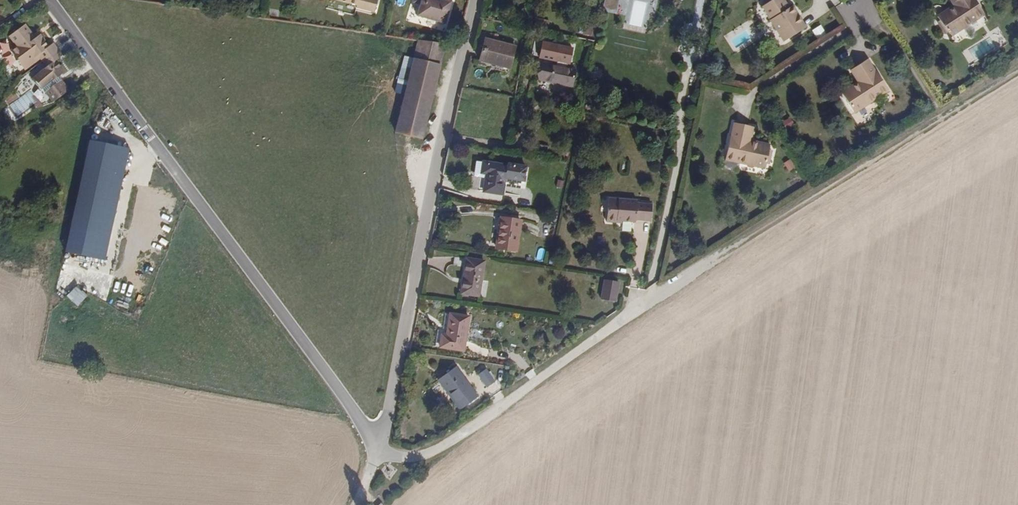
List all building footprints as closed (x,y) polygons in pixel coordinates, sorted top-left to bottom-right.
[(359,2),(359,5),(380,9),(381,0),(348,0),(359,2)] [(459,0),(424,0),(427,1),(425,13),(453,21),(459,0)] [(792,9),(790,11),(782,0),(778,0),(762,10),(771,22),(769,24),(783,45),(806,31),(792,9)] [(985,19),(974,0),(973,0),(947,0),(953,11),(938,20),(951,41),(985,19)] [(836,7),(831,10),(839,25),(844,22),(836,7)] [(544,30),(545,23),(532,20),(531,28),(544,30)] [(34,59),(50,45),(48,42),(44,45),(36,34),(29,39),(19,24),(2,35),(8,44),(2,49),(13,65),(30,53),(33,56),(34,59)] [(822,26),(813,31),(818,39),(827,34),(822,26)] [(430,135),(453,43),(423,36),(401,129),(430,135)] [(514,68),(517,46),(483,39),(479,61),(514,68)] [(575,49),(543,42),(540,59),(572,65),(575,49)] [(59,70),(51,57),(55,53),(50,45),(34,59),(43,71),(38,74),(49,90),(41,95),(47,104),(63,92),(51,76),(59,70)] [(16,68),(33,56),(30,53),(13,65),(16,68)] [(572,87),(574,71),(543,64),(539,81),(572,87)] [(888,98),(879,82),(876,78),(874,78),(867,67),(865,65),(847,77),(856,90),(839,100),(852,122),(888,98)] [(784,122),(787,130),(795,126),(791,118),(784,122)] [(763,171),(767,148),(748,144),(751,130),(731,125),(723,162),(763,171)] [(106,262),(131,150),(91,142),(67,255),(106,262)] [(792,166),(787,158),(779,162),(784,171),(792,166)] [(480,174),(482,162),(476,161),(474,174),(480,174)] [(523,183),(526,168),(507,165),(506,167),(482,162),(480,174),(484,175),(481,192),(502,195),(505,179),(523,183)] [(617,225),(622,199),(612,198),(608,223),(617,225)] [(641,225),(645,207),(640,206),(640,203),(622,199),(617,225),(622,227),(623,223),(636,226),(637,223),(641,225)] [(653,226),(656,209),(645,207),(641,225),(648,227),(653,226)] [(515,257),(520,226),(498,223),(495,254),(515,257)] [(478,302),(484,266),(467,262),(461,299),(478,302)] [(616,304),(620,285),(606,281),(602,302),(616,304)] [(78,286),(67,297),(78,308),(89,297),(78,286)] [(463,353),(468,321),(449,318),(445,339),(440,338),(439,350),(463,353)] [(495,381),(486,368),(479,372),(487,386),(495,381)] [(476,401),(454,370),(435,383),(458,414),(476,401)]
